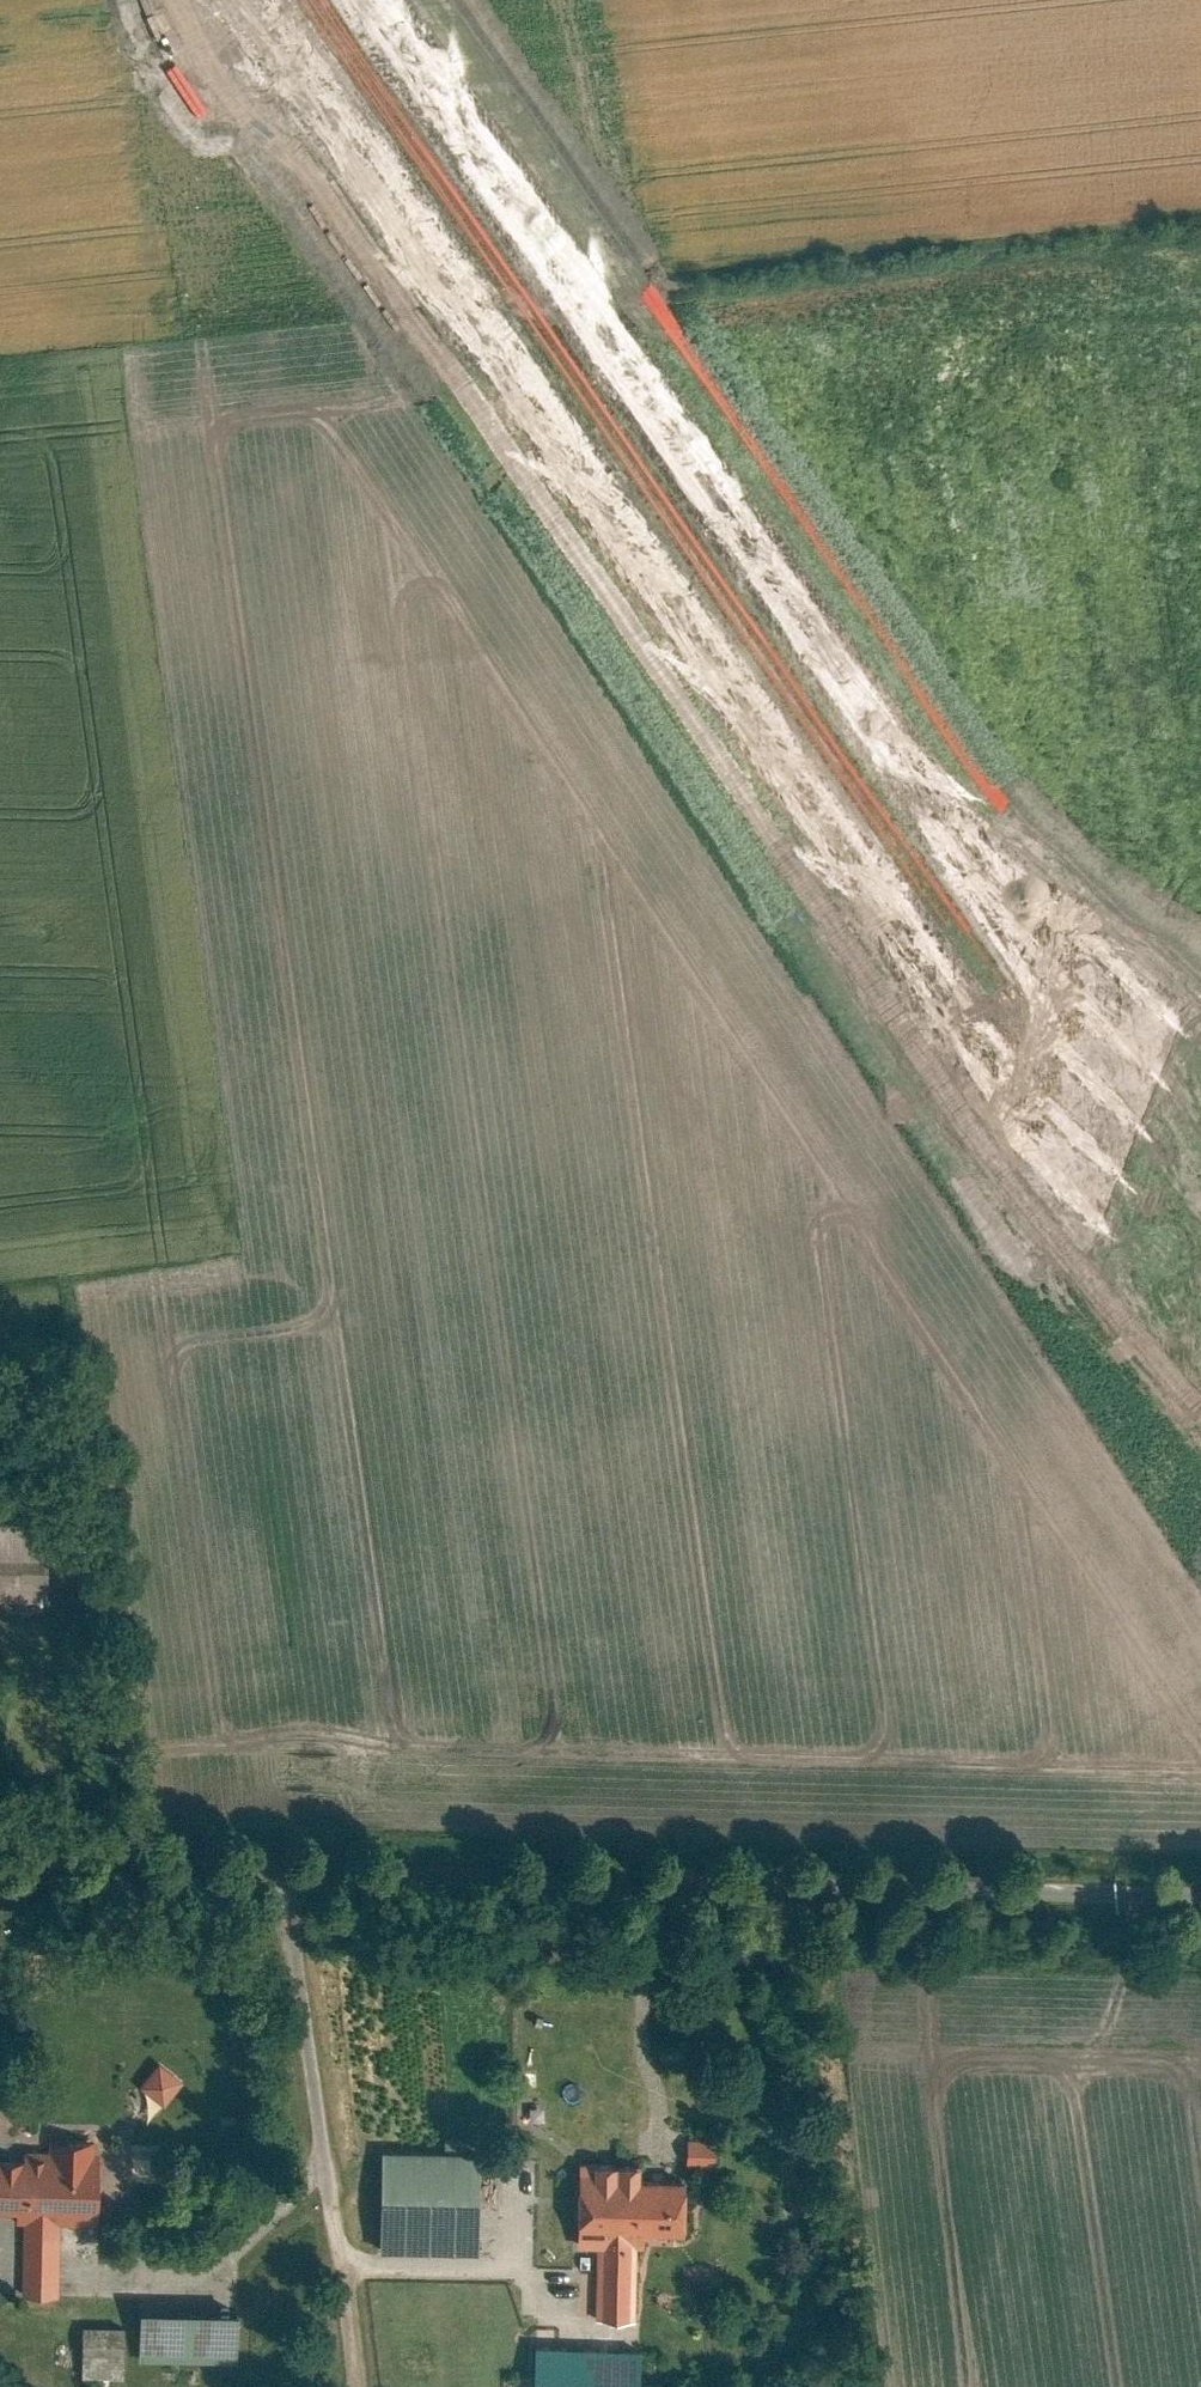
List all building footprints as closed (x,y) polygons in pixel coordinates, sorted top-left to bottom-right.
[(31,1624),(33,1514),(0,1514),(0,1624),(31,1624)] [(579,2234),(575,2302),(613,2304),(617,2223),(658,2225),(661,2164),(582,2160),(591,1995),(501,1991),(493,2151),(522,2152),(517,2230),(579,2234)] [(117,2067),(144,2088),(163,2064),(137,2043),(117,2067)] [(357,2234),(458,2236),(461,2133),(359,2131),(357,2234)] [(93,2213),(93,2146),(85,2146),(85,2134),(50,2134),(50,2149),(0,2148),(0,2203),(6,2203),(6,2220),(14,2220),(13,2322),(47,2322),(47,2212),(93,2213)] [(717,2163),(717,2136),(688,2136),(688,2163),(717,2163)] [(120,2254),(117,2352),(203,2354),(206,2257),(120,2254)] [(617,2360),(649,2361),(650,2332),(513,2326),(511,2386),(616,2386),(617,2360)]
